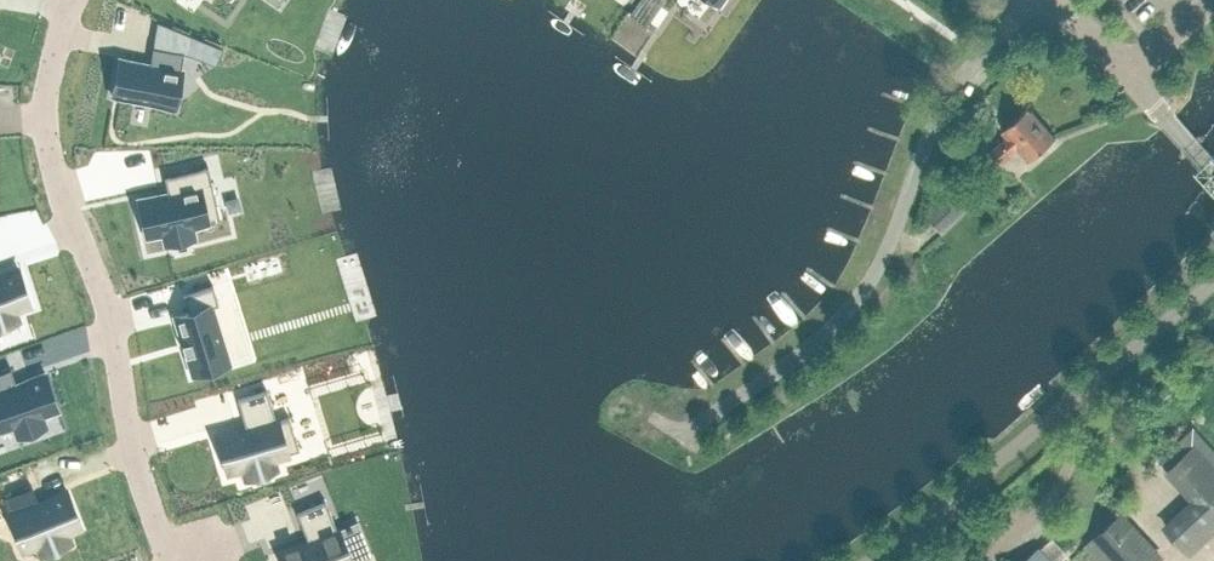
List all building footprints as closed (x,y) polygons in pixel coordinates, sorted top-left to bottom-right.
[(118,56),(111,94),(173,105),(182,51),(151,45),(148,61),(118,56)] [(1003,128),(1008,134),(990,150),(1001,162),(1019,146),(1030,159),(1056,136),(1029,105),(1003,128)] [(1198,133),(1181,148),(1179,150),(1178,153),(1179,155),(1181,157),(1184,156),(1203,139),(1204,136),(1203,134),(1200,133),(1198,133)] [(166,190),(136,197),(145,235),(161,231),(164,242),(193,236),(190,222),(218,216),(206,164),(163,174),(166,190)] [(1209,181),(1205,184),(1205,187),(1206,189),(1209,191),(1212,190),(1213,188),(1213,176),(1209,181)] [(925,212),(943,230),(971,202),(953,185),(925,212)] [(17,320),(13,309),(29,303),(17,267),(0,272),(0,325),(17,320)] [(186,308),(173,312),(181,340),(180,341),(184,353),(185,352),(191,374),(228,362),(211,303),(217,301),(211,283),(181,292),(186,308)] [(13,423),(16,434),(45,425),(41,414),(57,408),(44,371),(15,382),(9,366),(0,369),(0,428),(13,423)] [(244,425),(215,433),(226,471),(242,466),(245,477),(274,468),(271,457),(287,452),(287,450),(298,447),(288,414),(275,418),(265,387),(235,396),(244,425)] [(1188,550),(1213,525),(1213,471),(1192,447),(1168,469),(1196,499),(1166,526),(1188,550)] [(31,484),(2,496),(8,511),(6,512),(21,548),(36,542),(41,553),(69,541),(64,531),(80,524),(66,488),(37,500),(31,484)] [(278,550),(282,560),(351,560),(337,526),(335,527),(324,499),(295,511),(306,538),(278,550)] [(1092,535),(1116,560),(1156,560),(1163,555),(1121,508),(1092,535)] [(1040,544),(1022,560),(1055,560),(1040,544)]
